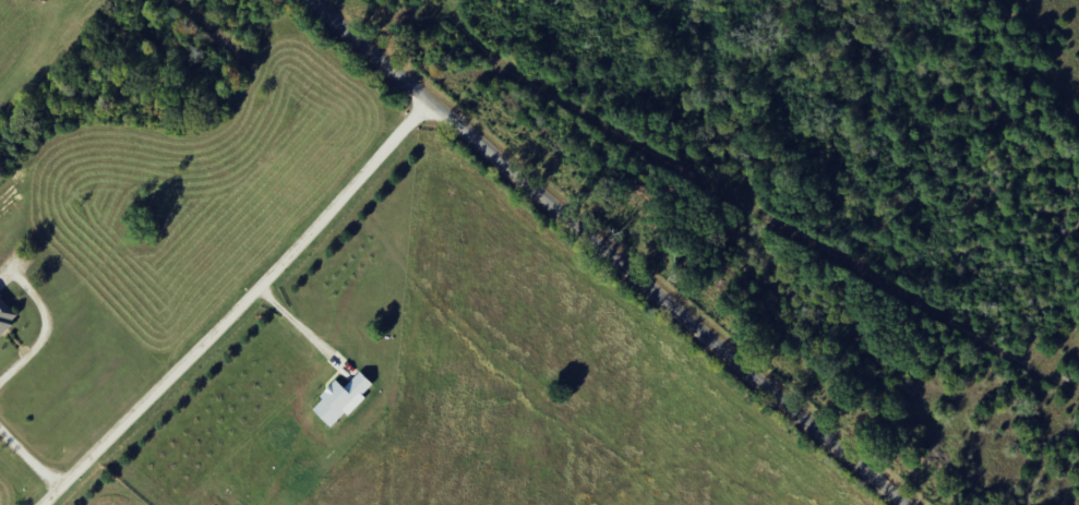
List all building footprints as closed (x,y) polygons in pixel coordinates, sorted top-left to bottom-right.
[(21,318),(0,296),(0,338),(21,318)] [(345,390),(337,382),(320,398),(323,402),(314,411),(333,431),(366,399),(364,396),(374,386),(361,373),(345,390)]
